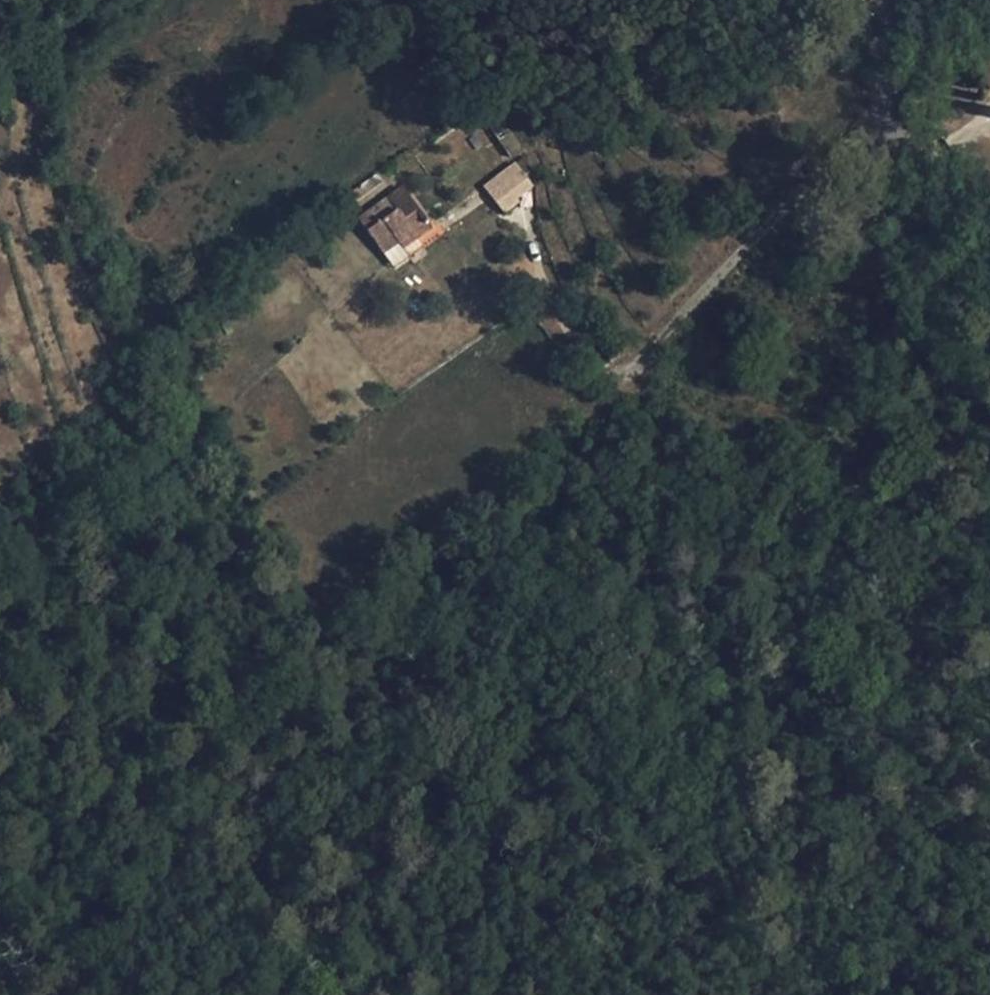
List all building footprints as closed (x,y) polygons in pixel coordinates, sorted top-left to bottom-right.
[(524,128),(502,90),(483,102),(509,139),(524,128)] [(536,149),(529,138),(489,170),(509,196),(519,189),(517,186),(535,173),(526,161),(536,153),(536,149)] [(377,174),(350,193),(359,206),(385,186),(377,174)] [(410,236),(417,230),(438,214),(410,176),(391,190),(399,201),(371,222),(386,241),(404,228),(410,236)] [(363,212),(371,222),(399,201),(391,190),(363,212)] [(424,238),(417,230),(410,236),(404,228),(386,241),(398,257),(424,238)]
